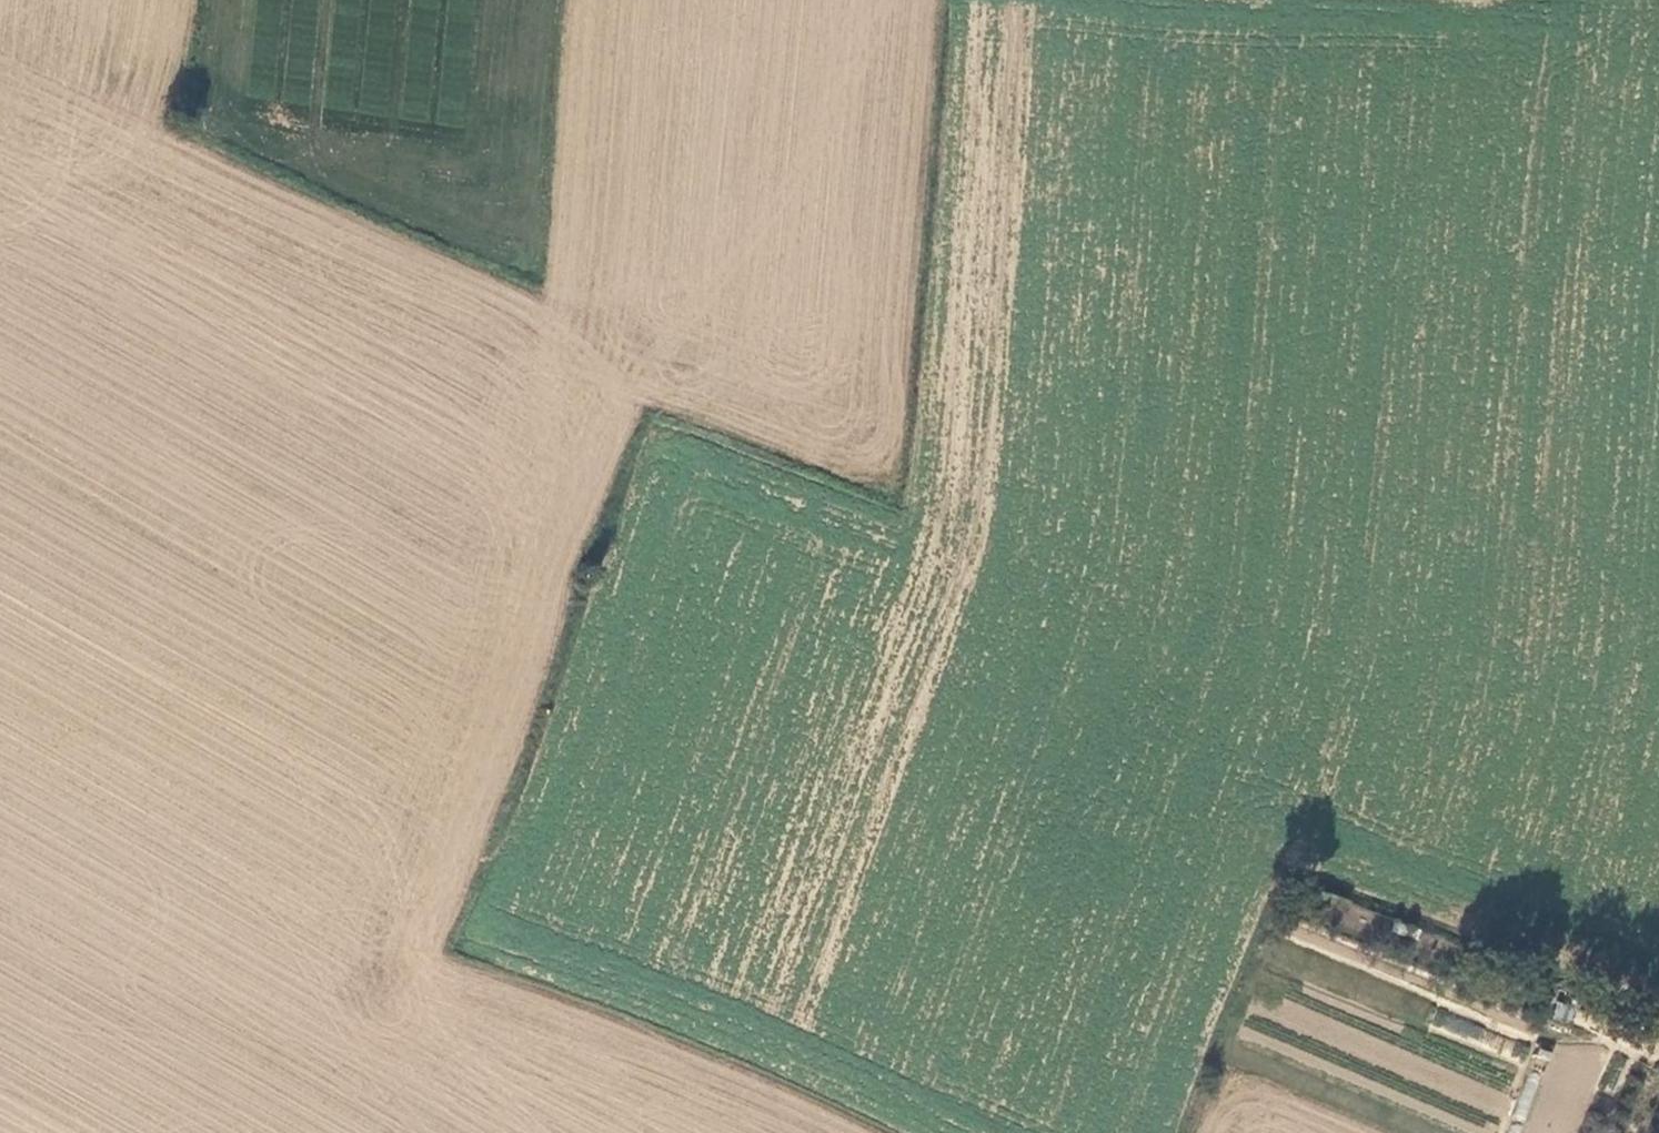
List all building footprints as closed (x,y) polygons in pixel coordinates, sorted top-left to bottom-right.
[(1594,1074),(1542,1060),(1522,1132),(1578,1132),(1594,1074)]
